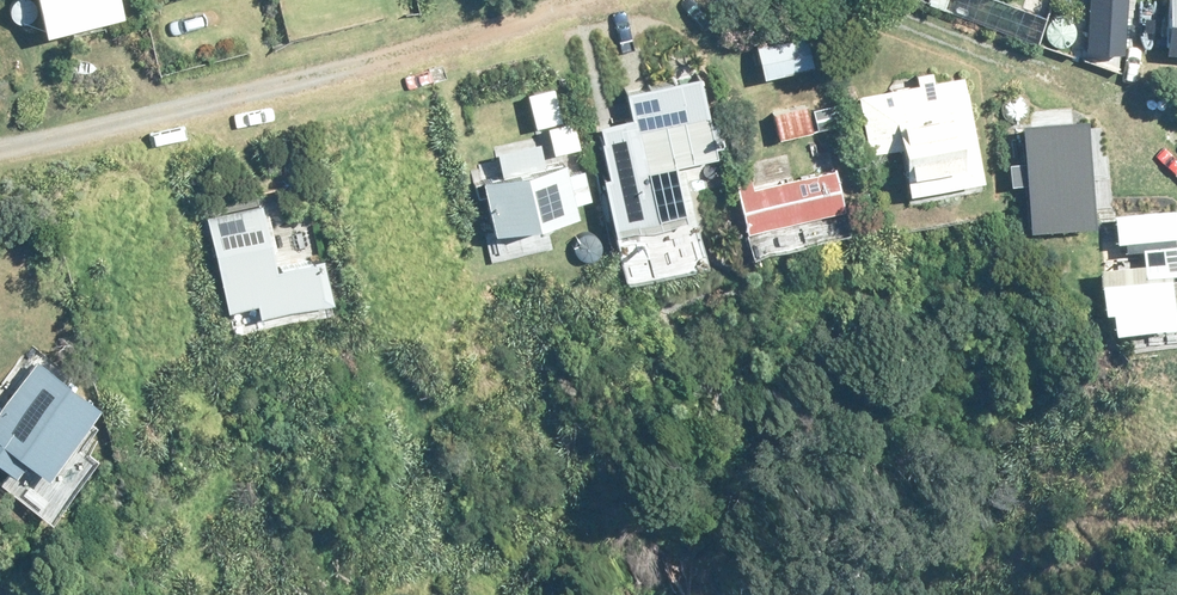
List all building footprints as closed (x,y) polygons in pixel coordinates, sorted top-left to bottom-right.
[(41,34),(119,14),(116,0),(33,0),(41,34)] [(1126,58),(1130,0),(1092,0),(1088,56),(1126,58)] [(1168,57),(1176,58),(1176,0),(1172,0),(1168,57)] [(777,165),(730,176),(752,263),(857,237),(807,37),(749,52),(777,165)] [(953,73),(853,92),(866,162),(896,156),(904,197),(974,184),(953,73)] [(694,76),(580,103),(624,286),(710,265),(687,169),(714,163),(694,76)] [(1022,130),(1028,228),(1097,224),(1091,125),(1022,130)] [(555,132),(463,153),(489,266),(556,251),(551,228),(576,222),(555,132)] [(269,202),(205,216),(234,348),(341,325),(321,233),(277,242),(269,202)] [(1095,269),(1102,337),(1176,329),(1172,279),(1176,279),(1176,246),(1168,247),(1164,207),(1108,212),(1113,257),(1095,269)] [(42,354),(0,402),(0,480),(48,521),(129,429),(42,354)]
